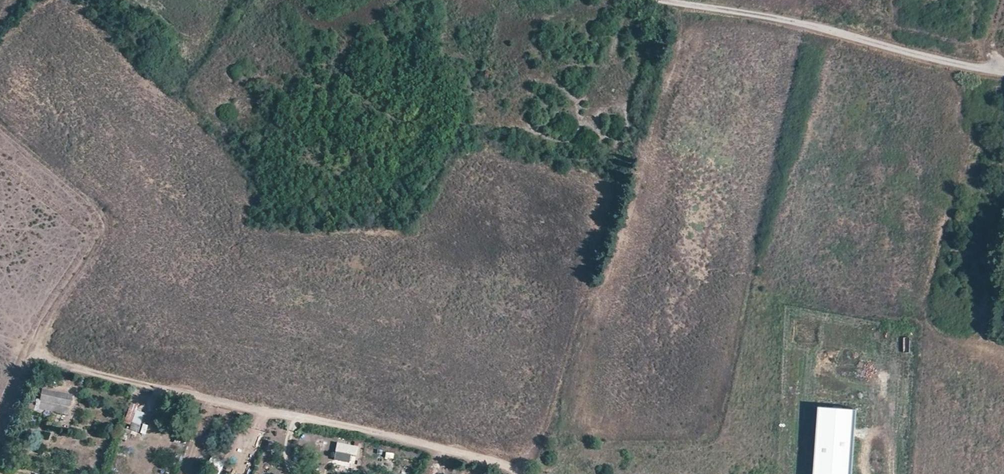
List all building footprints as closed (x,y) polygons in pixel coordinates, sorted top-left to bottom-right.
[(41,406),(67,412),(69,397),(43,392),(41,406)] [(124,424),(131,426),(138,408),(130,405),(124,424)] [(816,473),(851,473),(856,410),(820,407),(816,473)] [(335,460),(356,462),(358,445),(336,443),(335,460)]
